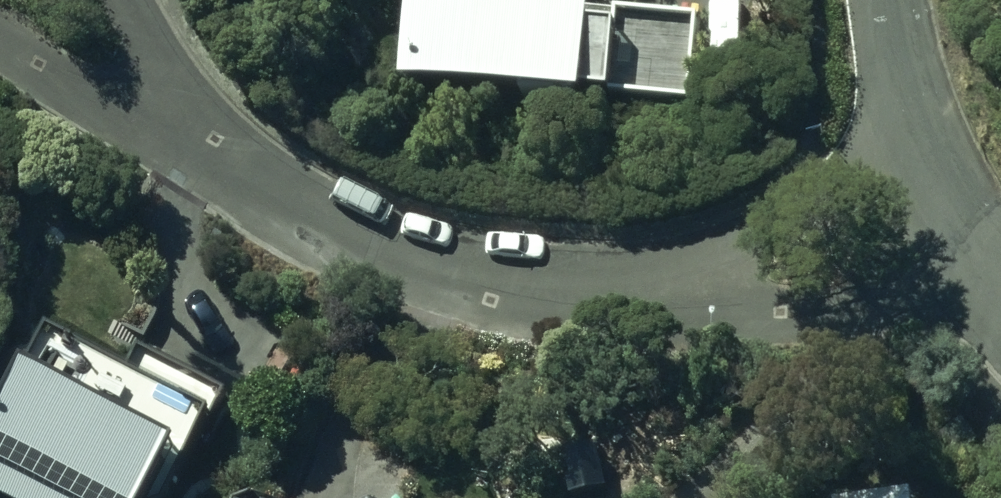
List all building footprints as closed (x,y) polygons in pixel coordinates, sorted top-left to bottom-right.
[(673,111),(681,26),(467,7),(467,0),(405,0),(405,2),(398,1),(391,86),(673,111)] [(201,424),(199,423),(215,395),(126,345),(110,373),(36,331),(0,394),(0,497),(159,497),(201,424)]
